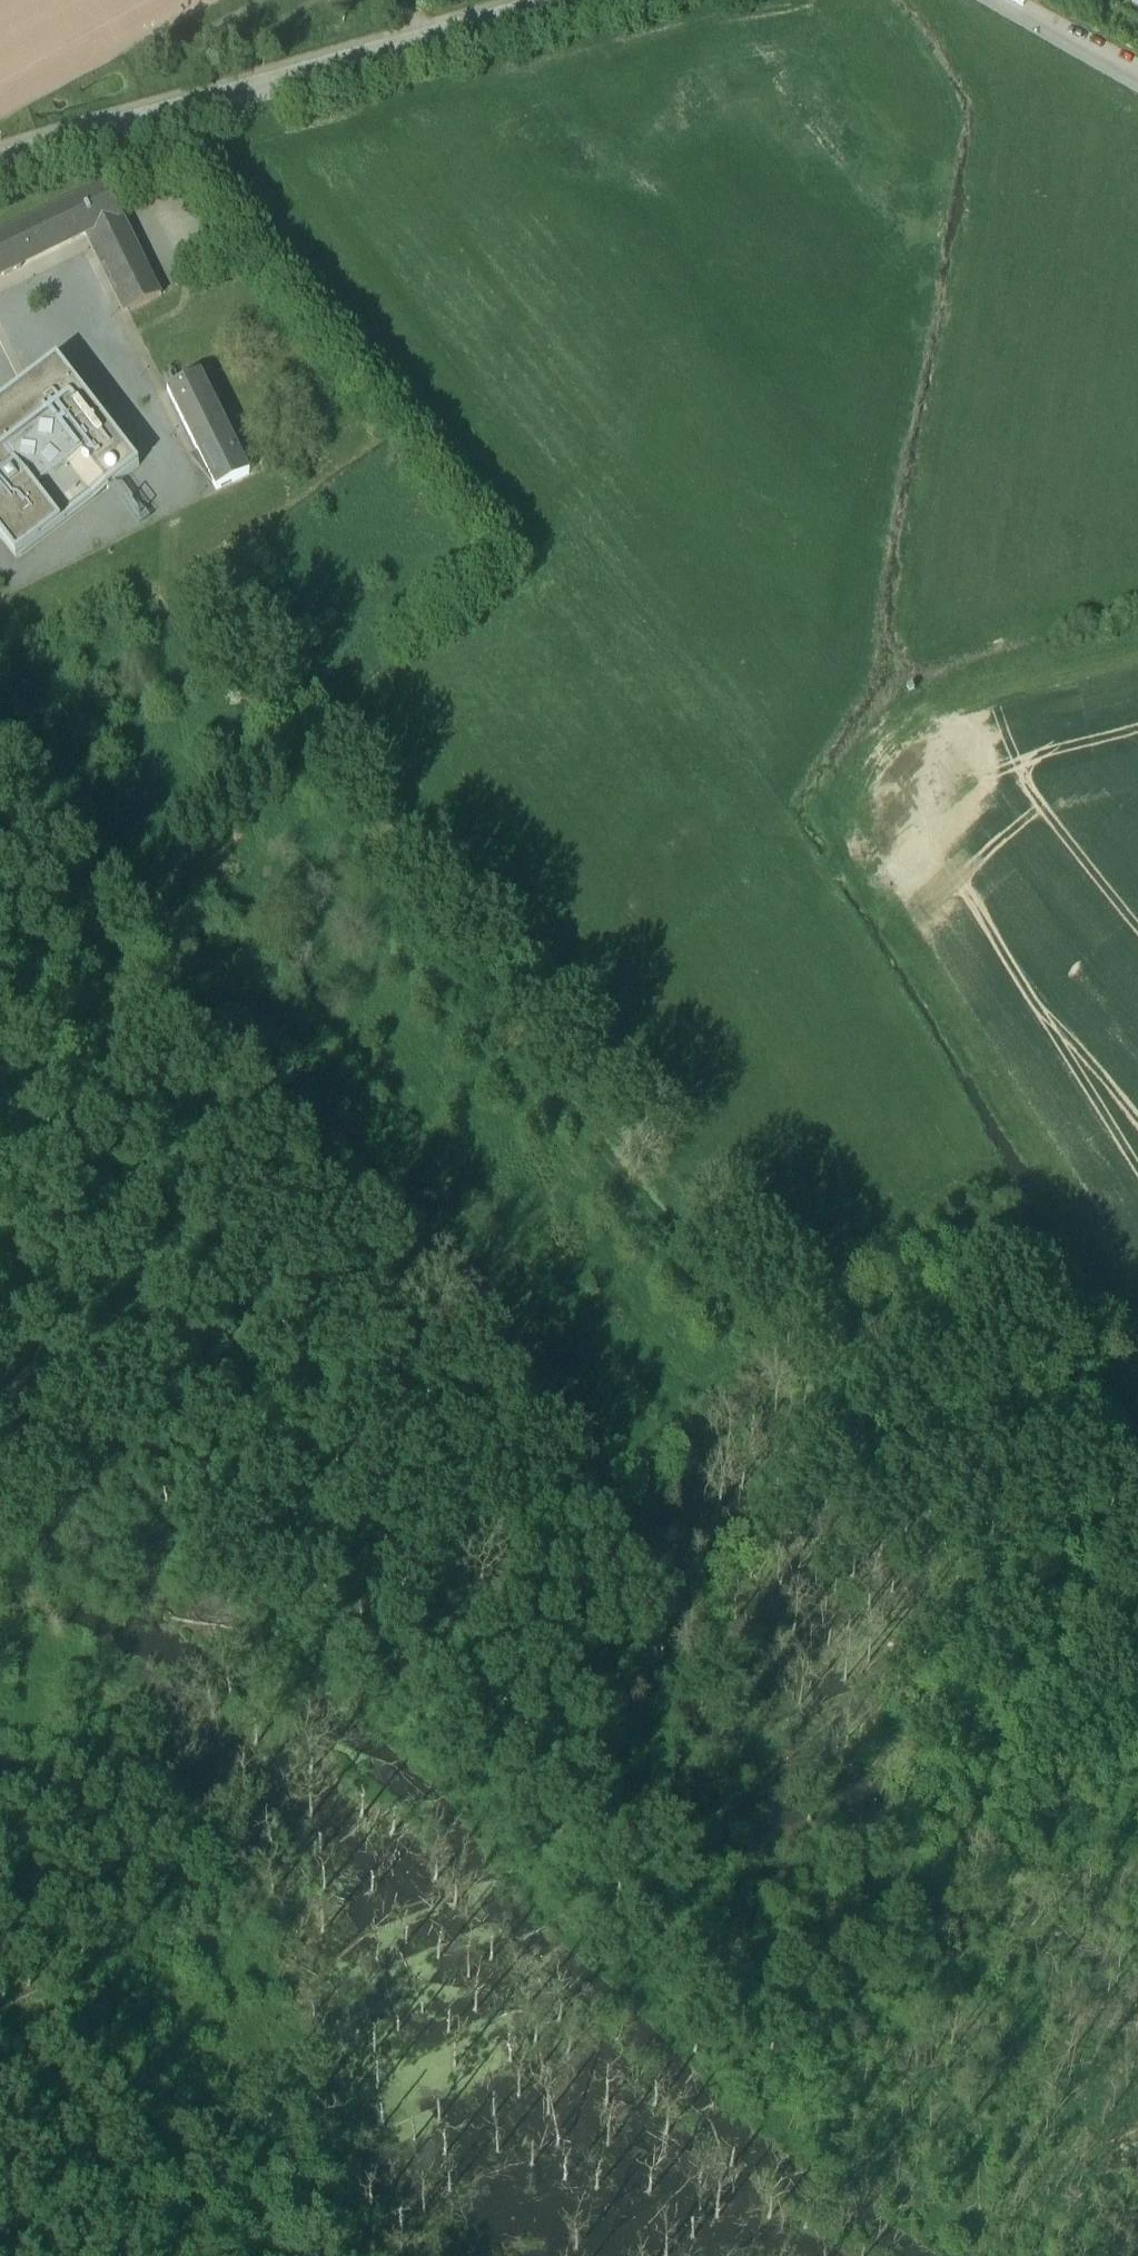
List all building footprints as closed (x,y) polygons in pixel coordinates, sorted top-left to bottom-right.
[(107,183),(0,236),(0,282),(88,239),(126,221),(107,183)] [(126,221),(88,239),(126,315),(163,295),(126,221)] [(0,403),(0,540),(16,561),(139,466),(57,360),(0,403)] [(237,449),(201,374),(167,391),(216,491),(249,475),(236,449),(237,449)]
